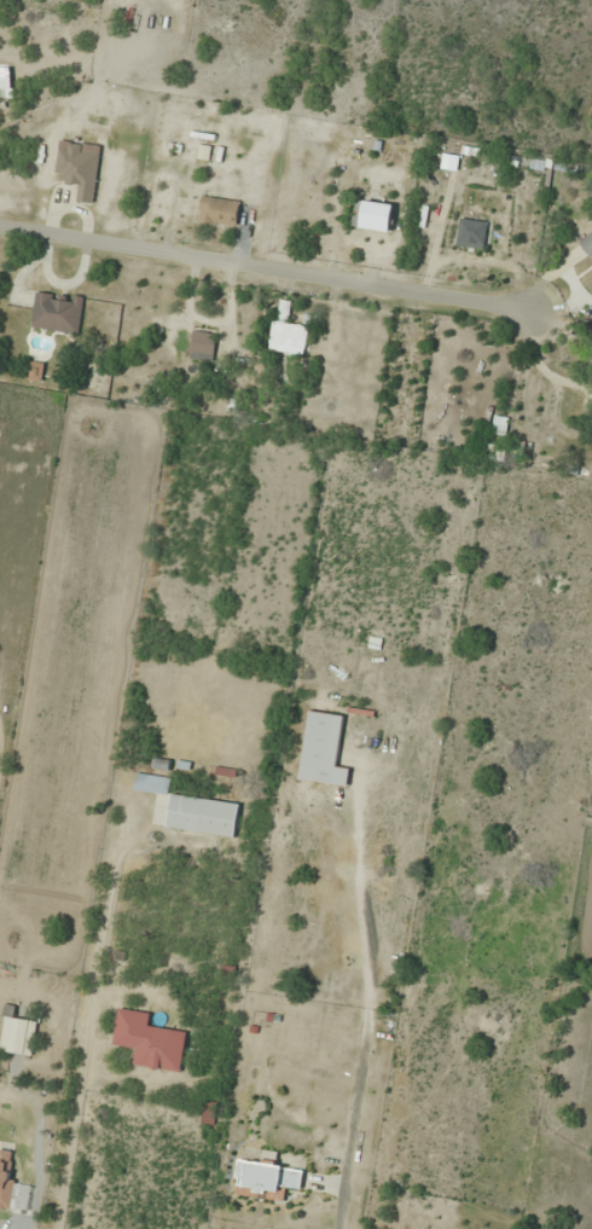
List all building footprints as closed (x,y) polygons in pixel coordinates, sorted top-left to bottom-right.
[(56,174),(67,175),(65,185),(79,187),(77,200),(95,202),(102,144),(60,139),(56,174)] [(240,201),(203,195),(199,220),(236,225),(240,201)] [(352,224),(390,232),(395,205),(357,198),(352,224)] [(582,239),(591,254),(591,232),(582,239)] [(85,296),(36,290),(32,327),(80,333),(85,296)] [(293,301),(277,299),(268,349),(304,355),(310,327),(289,323),(293,301)] [(191,359),(214,360),(216,332),(193,330),(191,359)] [(300,780),(347,786),(350,765),(338,763),(345,715),(309,710),(300,780)] [(172,778),(138,771),(134,789),(169,796),(172,778)] [(236,837),(241,802),(172,793),(167,829),(236,837)] [(39,1021),(13,1016),(15,1006),(7,1005),(0,1043),(0,1050),(33,1056),(39,1021)] [(134,1065),(182,1072),(188,1032),(150,1027),(152,1012),(119,1008),(114,1046),(137,1049),(134,1065)] [(218,1103),(205,1101),(202,1122),(214,1124),(218,1103)] [(11,1208),(19,1151),(0,1148),(0,1207),(11,1208)] [(235,1194),(287,1202),(289,1190),(302,1192),(306,1169),(277,1165),(279,1151),(265,1149),(263,1162),(240,1159),(235,1194)]
